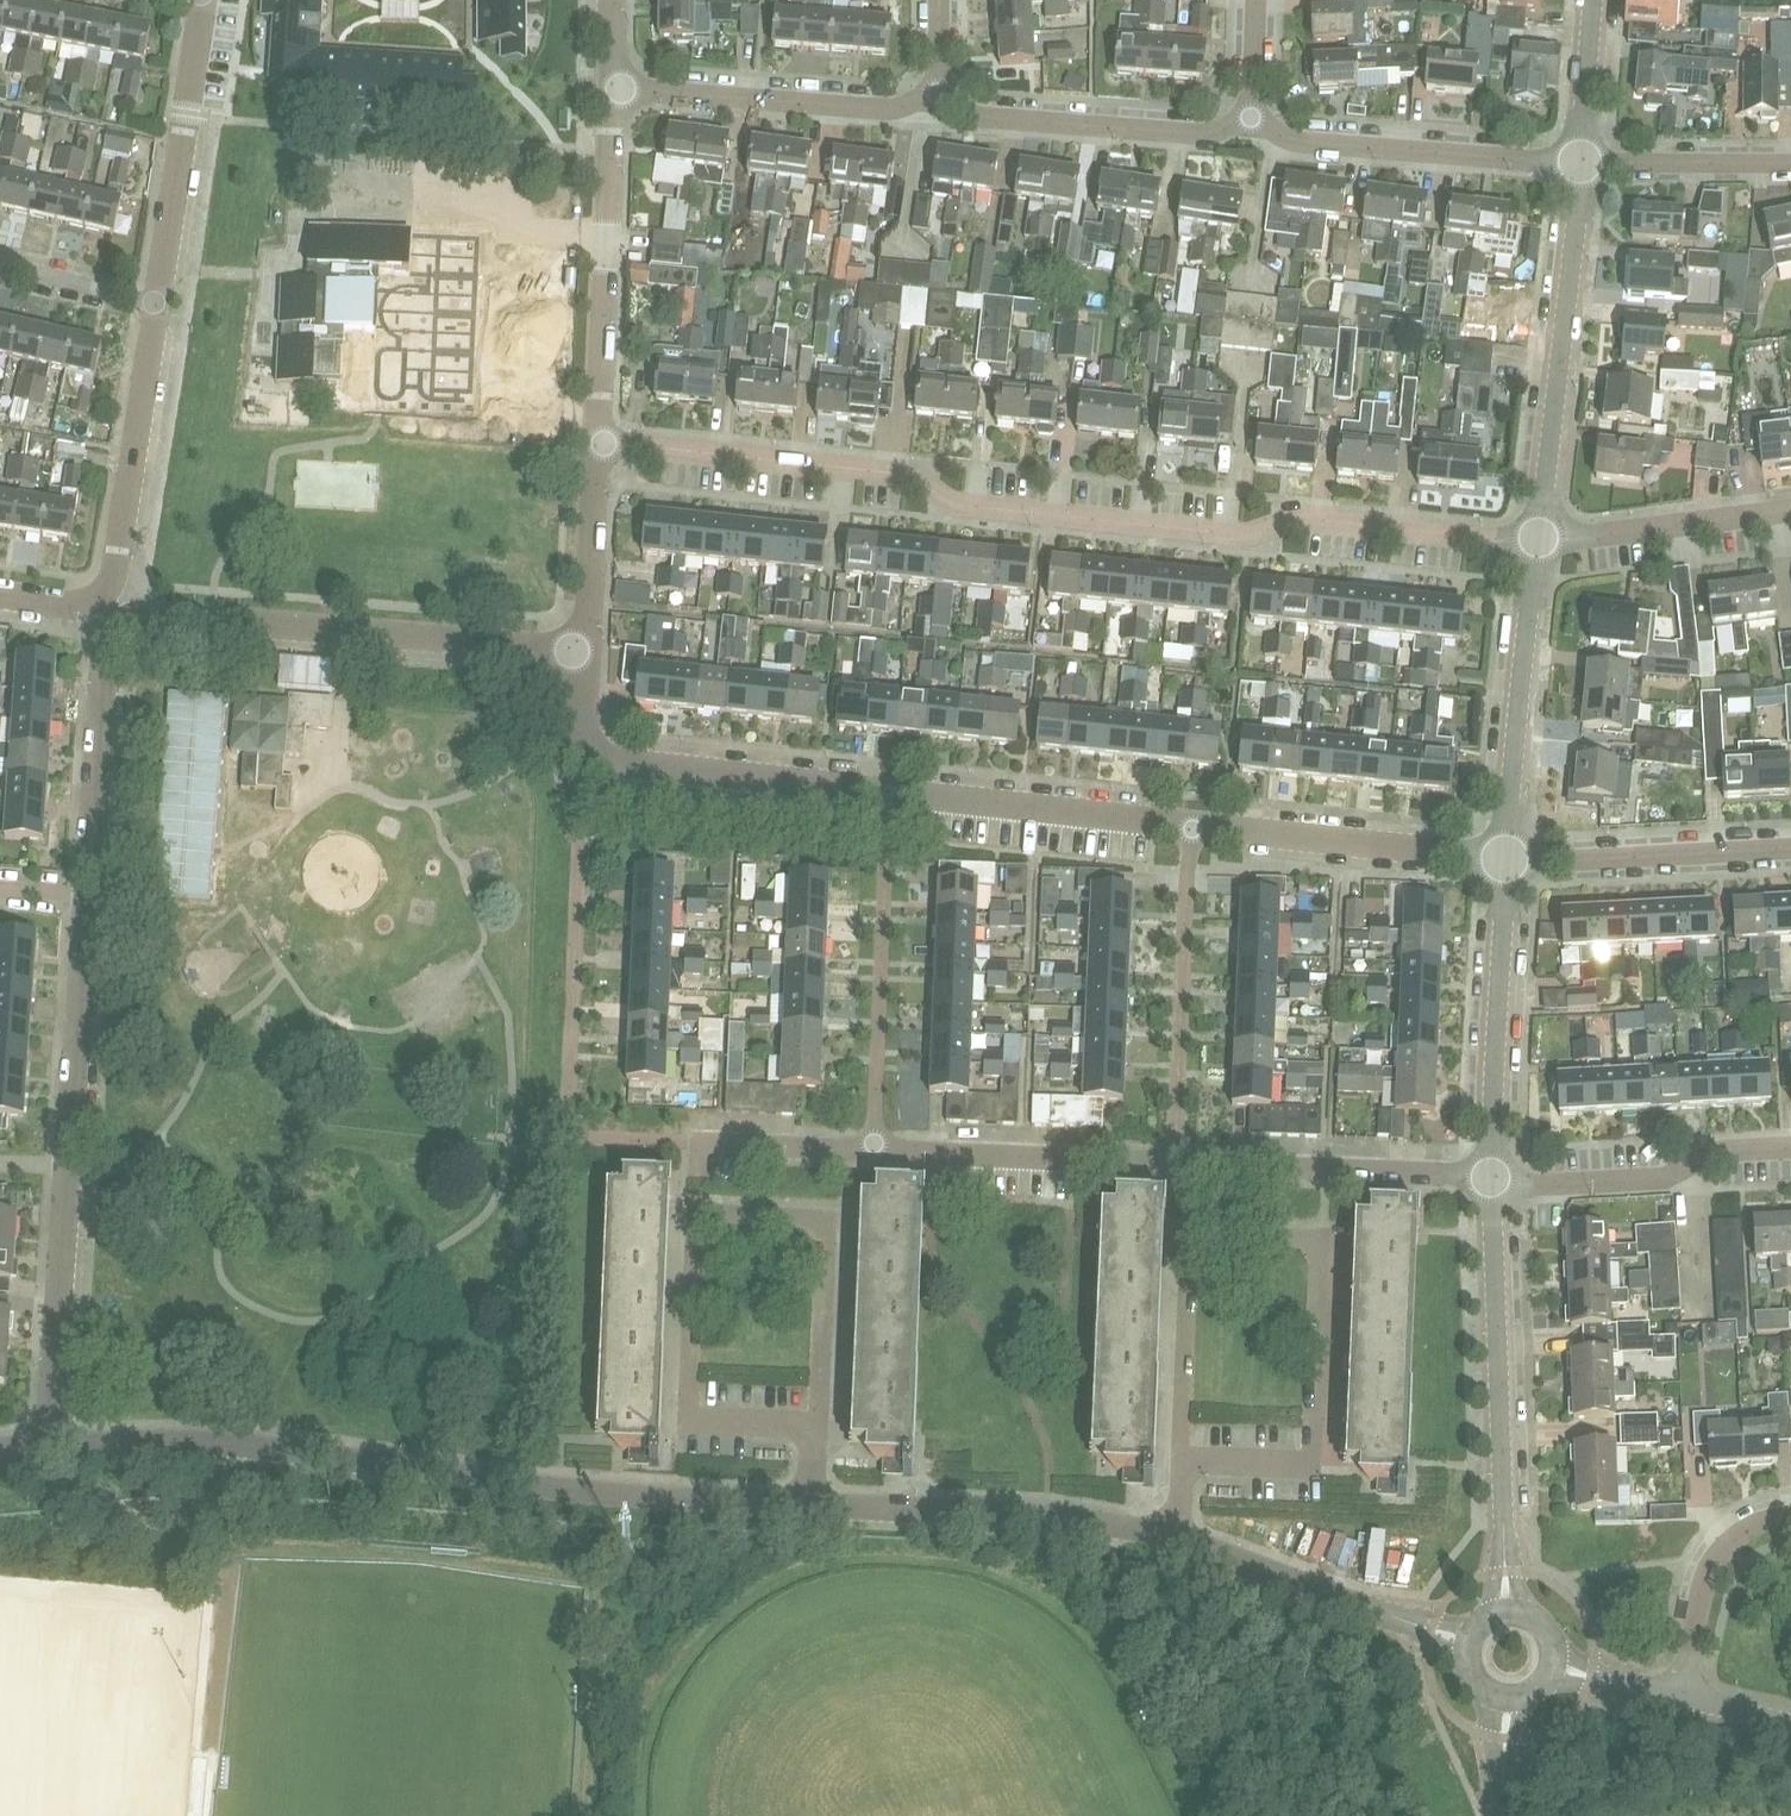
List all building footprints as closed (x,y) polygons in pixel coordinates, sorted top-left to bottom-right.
[(3,33),(10,0),(0,0),(0,33),(3,33)] [(17,36),(14,51),(9,75),(23,78),(38,5),(13,0),(10,0),(3,33),(17,36)] [(262,16),(274,17),(274,16),(320,20),(321,0),(263,0),(262,16)] [(479,9),(526,9),(526,0),(479,0),(479,9)] [(659,8),(694,8),(705,8),(705,0),(659,0),(659,8)] [(729,8),(729,0),(705,0),(705,8),(729,8)] [(793,0),(792,14),(775,13),(772,47),(801,50),(804,15),(805,15),(806,1),(806,0),(791,0),(793,0)] [(859,54),(862,20),(863,6),(864,0),(849,0),(848,5),(850,5),(849,19),(833,17),(830,52),(859,54)] [(1393,7),(1408,7),(1408,0),(1365,0),(1366,9),(1393,8),(1393,7)] [(1540,0),(1501,0),(1500,8),(1539,12),(1540,0)] [(1679,0),(1627,0),(1625,22),(1677,26),(1679,0)] [(1068,3),(1045,5),(1046,20),(1069,18),(1068,3)] [(1117,38),(1114,72),(1144,75),(1147,41),(1148,28),(1149,4),(1135,3),(1133,19),(1132,33),(1119,32),(1118,38),(1117,38)] [(1149,4),(1148,28),(1161,29),(1163,30),(1165,6),(1149,4)] [(1700,33),(1707,33),(1738,36),(1738,8),(1738,6),(1702,4),(1700,33)] [(40,57),(43,42),(60,45),(67,11),(38,5),(23,78),(38,81),(43,57),(40,57)] [(997,36),(1032,33),(1030,5),(995,7),(997,36)] [(694,23),(729,23),(729,8),(705,8),(694,8),(659,8),(659,38),(676,38),(676,44),(693,44),(693,38),(694,38),(694,23)] [(740,39),(757,39),(760,9),(740,8),(740,39)] [(1207,32),(1209,9),(1193,8),(1191,31),(1207,32)] [(479,9),(479,44),(502,44),(502,60),(526,60),(526,48),(526,9),(479,9)] [(1349,48),(1370,47),(1369,17),(1352,18),(1352,9),(1313,11),(1314,40),(1349,38),(1349,48)] [(95,17),(67,11),(60,45),(88,51),(95,17)] [(804,15),(801,50),(830,52),(833,17),(805,15),(804,15)] [(274,17),(270,69),(307,71),(309,51),(318,52),(319,36),(321,36),(322,22),(320,22),(320,20),(274,16),(274,17)] [(123,23),(95,17),(88,51),(116,57),(123,23)] [(1489,79),(1494,34),(1495,20),(1478,18),(1475,48),(1467,55),(1466,60),(1430,56),(1431,49),(1417,47),(1415,71),(1428,72),(1426,89),(1432,90),(1435,94),(1444,94),(1447,91),(1474,94),(1475,78),(1489,79)] [(891,22),(862,20),(859,54),(888,57),(891,22)] [(1524,23),(1495,20),(1494,34),(1522,36),(1524,23)] [(151,28),(123,23),(116,57),(144,62),(151,28)] [(1771,25),(1770,66),(1744,66),(1744,113),(1761,113),(1761,119),(1776,119),(1776,114),(1778,114),(1778,89),(1790,89),(1790,25),(1771,25)] [(999,64),(1034,62),(1032,33),(997,36),(999,64)] [(1147,41),(1144,75),(1173,77),(1176,43),(1147,41)] [(1557,87),(1561,47),(1516,42),(1511,82),(1517,83),(1515,99),(1541,102),(1543,85),(1557,87)] [(1176,43),(1173,77),(1201,79),(1204,45),(1176,43)] [(1048,63),(1072,61),(1071,46),(1047,47),(1048,63)] [(1415,71),(1417,47),(1355,49),(1356,57),(1315,59),(1315,60),(1308,60),(1308,81),(1314,81),(1314,84),(1316,84),(1316,87),(1320,87),(1321,92),(1343,91),(1343,87),(1361,86),(1361,72),(1404,70),(1404,75),(1414,76),(1415,71)] [(270,69),(269,85),(279,86),(279,96),(321,99),(324,52),(318,52),(309,51),(307,71),(270,69)] [(324,52),(321,99),(356,101),(359,55),(324,52)] [(359,55),(356,101),(390,104),(393,57),(359,55)] [(1737,73),(1738,58),(1710,55),(1708,70),(1737,73)] [(393,57),(390,104),(424,106),(427,59),(393,57)] [(427,59),(424,106),(459,108),(475,109),(477,81),(461,80),(462,62),(427,59)] [(1662,108),(1663,97),(1664,97),(1665,88),(1688,91),(1687,99),(1705,101),(1708,76),(1703,68),(1692,67),(1692,66),(1667,64),(1667,63),(1640,60),(1637,94),(1648,95),(1647,106),(1662,108)] [(70,63),(65,86),(80,89),(85,66),(70,63)] [(99,69),(85,66),(80,89),(95,92),(99,69)] [(137,100),(142,77),(127,74),(122,97),(137,100)] [(102,151),(131,158),(136,136),(107,129),(102,151)] [(680,188),(678,203),(689,204),(692,183),(699,133),(670,129),(665,159),(657,158),(653,184),(680,188)] [(703,184),(706,185),(722,187),(729,137),(699,133),(692,183),(689,204),(700,206),(703,184)] [(0,209),(17,139),(2,136),(0,146),(0,209)] [(36,182),(24,179),(33,143),(17,139),(0,209),(28,215),(36,182)] [(761,215),(771,216),(782,144),(752,140),(748,174),(763,176),(761,191),(764,192),(761,215)] [(771,216),(784,218),(787,196),(790,196),(792,180),(807,182),(811,148),(782,144),(771,216)] [(54,172),(51,185),(36,182),(28,215),(56,222),(72,153),(58,149),(53,171),(54,172)] [(955,226),(967,154),(938,149),(932,183),(934,184),(932,194),(949,196),(942,236),(955,238),(957,227),(955,226)] [(92,195),(79,192),(82,178),(83,179),(88,156),(72,153),(56,222),(84,228),(92,195)] [(857,203),(859,189),(864,156),(840,153),(834,153),(829,185),(844,187),(842,203),(845,203),(842,225),(854,226),(857,203)] [(996,158),(967,154),(955,226),(957,227),(968,229),(972,205),(974,205),(976,190),(991,192),(996,158)] [(865,228),(868,208),(871,209),(874,191),(889,193),(894,160),(864,156),(859,189),(857,203),(854,226),(865,228)] [(1037,239),(1049,166),(1019,161),(1014,196),(1029,198),(1027,209),(1031,210),(1026,237),(1037,239)] [(106,198),(92,195),(84,228),(112,235),(119,201),(121,202),(123,189),(124,189),(130,166),(115,162),(109,185),(110,185),(106,198)] [(1078,170),(1049,166),(1037,239),(1034,255),(1045,257),(1052,216),(1055,216),(1055,212),(1071,214),(1078,170)] [(1096,248),(1121,252),(1132,179),(1103,175),(1097,209),(1110,211),(1107,228),(1084,225),(1078,265),(1093,267),(1096,248)] [(1315,181),(1286,177),(1282,204),(1269,202),(1265,231),(1296,235),(1294,250),(1306,252),(1308,231),(1310,215),(1315,181)] [(1161,183),(1132,179),(1121,252),(1132,253),(1135,231),(1138,232),(1140,216),(1155,218),(1161,183)] [(1345,185),(1315,181),(1310,215),(1341,219),(1345,185)] [(1190,262),(1202,264),(1214,192),(1183,187),(1178,222),(1175,237),(1193,240),(1190,262)] [(1214,192),(1202,264),(1213,266),(1216,244),(1219,244),(1221,229),(1237,232),(1243,197),(1242,197),(1243,190),(1225,187),(1224,194),(1214,192)] [(1376,262),(1387,264),(1397,193),(1368,188),(1363,222),(1378,225),(1376,239),(1379,239),(1376,262)] [(1427,197),(1397,193),(1387,264),(1399,265),(1402,243),(1405,243),(1407,229),(1422,231),(1427,197)] [(933,199),(918,197),(913,229),(928,232),(933,199)] [(1460,251),(1471,252),(1473,238),(1474,238),(1479,205),(1450,200),(1443,250),(1460,253),(1460,251)] [(1509,209),(1479,205),(1474,238),(1473,238),(1471,252),(1484,255),(1516,259),(1520,226),(1506,224),(1509,209)] [(1681,212),(1681,213),(1634,209),(1632,238),(1679,242),(1697,243),(1700,214),(1681,212)] [(1765,217),(1774,268),(1790,265),(1790,212),(1765,217)] [(830,215),(814,213),(811,237),(826,239),(830,215)] [(995,256),(996,256),(1009,258),(1014,226),(1000,224),(996,252),(995,256)] [(1074,262),(1080,229),(1059,225),(1054,258),(1074,262)] [(492,249),(491,275),(439,273),(439,286),(406,284),(407,270),(410,270),(412,231),(311,226),(309,283),(281,282),(279,324),(286,325),(285,341),(278,341),(276,383),(313,384),(313,383),(312,383),(312,377),(340,378),(340,388),(420,392),(421,368),(433,369),(432,374),(507,377),(509,337),(504,337),(505,325),(529,326),(532,250),(492,249)] [(863,245),(865,228),(854,226),(851,243),(863,245)] [(650,247),(681,251),(683,234),(651,231),(650,247)] [(1319,256),(1322,232),(1308,231),(1306,252),(1305,254),(1319,256)] [(1345,269),(1350,236),(1335,234),(1330,267),(1345,269)] [(1143,276),(1158,278),(1163,244),(1148,242),(1143,276)] [(804,280),(809,246),(789,243),(784,278),(804,280)] [(1163,244),(1158,278),(1175,281),(1180,247),(1163,244)] [(680,267),(681,251),(650,247),(648,264),(680,267)] [(995,256),(996,252),(976,249),(969,295),(990,298),(996,256),(995,256)] [(1457,273),(1468,275),(1471,252),(1460,251),(1460,253),(1457,273)] [(1471,252),(1468,275),(1470,275),(1469,280),(1480,282),(1484,255),(1471,252)] [(1719,256),(1689,253),(1687,270),(1718,273),(1719,256)] [(1409,285),(1426,288),(1430,259),(1413,256),(1409,285)] [(1687,300),(1689,284),(1671,283),(1673,262),(1631,258),(1628,295),(1687,300)] [(890,288),(893,262),(880,261),(877,287),(890,288)] [(903,289),(906,264),(893,262),(890,288),(903,289)] [(629,264),(628,283),(646,285),(694,289),(696,270),(648,266),(629,264)] [(916,290),(919,265),(906,264),(903,289),(916,290)] [(929,292),(931,266),(919,265),(916,290),(929,292)] [(1469,280),(1467,297),(1477,299),(1484,299),(1486,283),(1480,282),(1469,280)] [(1758,317),(1762,281),(1747,280),(1743,315),(1758,317)] [(862,285),(859,312),(873,313),(874,303),(901,306),(903,289),(890,288),(877,287),(862,285)] [(1443,288),(1426,286),(1419,337),(1436,340),(1443,288)] [(899,324),(929,327),(931,306),(956,309),(958,295),(929,292),(916,290),(903,289),(901,306),(899,324)] [(1237,321),(1240,295),(1227,294),(1224,320),(1237,321)] [(1250,323),(1253,297),(1240,295),(1237,321),(1250,323)] [(1377,335),(1382,302),(1342,296),(1338,331),(1377,335)] [(1253,297),(1250,323),(1263,324),(1266,298),(1253,297)] [(1263,324),(1276,326),(1279,300),(1266,298),(1263,324)] [(983,299),(977,363),(991,364),(998,300),(983,299)] [(1006,366),(1010,333),(1013,302),(998,300),(991,364),(1006,366)] [(1194,302),(1180,300),(1178,313),(1193,314),(1194,302)] [(1222,320),(1224,306),(1195,302),(1193,316),(1202,317),(1222,320)] [(1724,311),(1680,308),(1679,329),(1723,331),(1724,311)] [(715,361),(729,362),(731,350),(734,317),(720,316),(715,361)] [(1380,316),(1378,334),(1418,338),(1420,321),(1380,316)] [(734,317),(731,350),(746,352),(750,319),(734,317)] [(1222,320),(1202,317),(1199,339),(1220,342),(1222,320)] [(1281,319),(1280,345),(1296,346),(1297,320),(1281,319)] [(1626,319),(1626,322),(1621,321),(1619,340),(1624,340),(1623,362),(1643,364),(1644,353),(1662,355),(1665,322),(1626,319)] [(0,320),(0,356),(10,358),(17,324),(0,320)] [(1221,346),(1234,348),(1237,321),(1224,320),(1221,346)] [(1234,348),(1247,349),(1250,323),(1237,321),(1234,348)] [(1250,323),(1247,349),(1260,351),(1263,324),(1250,323)] [(10,358),(24,361),(15,399),(29,402),(34,379),(38,364),(45,330),(17,324),(10,358)] [(1263,324),(1260,351),(1273,352),(1276,326),(1263,324)] [(514,365),(539,364),(537,327),(513,328),(514,365)] [(1056,358),(1072,360),(1076,329),(1059,328),(1056,358)] [(1463,328),(1462,343),(1486,345),(1488,330),(1463,328)] [(794,413),(797,380),(781,379),(786,331),(772,329),(771,340),(773,340),(766,411),(794,413)] [(1076,329),(1072,360),(1092,362),(1095,331),(1076,329)] [(43,405),(48,382),(47,382),(50,367),(66,370),(73,337),(45,330),(38,364),(34,379),(29,402),(43,405)] [(677,352),(659,350),(653,351),(649,356),(649,362),(652,367),(658,370),(655,399),(684,402),(691,331),(679,330),(677,352)] [(713,405),(717,371),(701,370),(703,355),(700,354),(702,332),(691,331),(684,402),(713,405)] [(1334,382),(1332,401),(1352,403),(1358,333),(1339,332),(1334,382)] [(1383,349),(1398,351),(1399,338),(1385,336),(1383,349)] [(101,343),(73,337),(66,370),(94,377),(101,343)] [(1156,369),(1158,350),(1159,339),(1142,337),(1139,367),(1156,369)] [(735,408),(766,411),(773,340),(771,340),(755,338),(752,362),(755,362),(753,376),(738,374),(735,408)] [(1445,367),(1461,369),(1462,359),(1491,362),(1493,346),(1486,345),(1462,343),(1447,341),(1445,367)] [(936,380),(918,378),(914,412),(944,416),(952,343),(940,342),(936,380)] [(952,343),(944,416),(973,419),(977,385),(961,383),(966,345),(952,343)] [(838,371),(836,384),(819,382),(815,416),(845,420),(849,385),(853,350),(842,348),(839,371),(838,371)] [(853,350),(849,385),(845,420),(856,421),(856,424),(858,426),(871,427),(873,426),(873,423),(875,423),(879,385),(882,385),(883,368),(865,366),(866,351),(853,350)] [(1158,350),(1156,369),(1155,383),(1169,385),(1173,352),(1158,350)] [(996,421),(1025,424),(1032,353),(1021,351),(1018,374),(1015,374),(1014,389),(999,387),(996,421)] [(1042,353),(1032,353),(1025,424),(1037,425),(1037,428),(1039,431),(1052,432),(1054,429),(1057,393),(1042,392),(1043,377),(1040,377),(1042,353)] [(1269,383),(1268,391),(1293,394),(1297,360),(1271,357),(1269,383)] [(1461,369),(1460,376),(1476,377),(1490,379),(1490,377),(1491,362),(1462,359),(1461,369)] [(1113,365),(1103,364),(1101,387),(1111,388),(1113,365)] [(1111,388),(1124,389),(1126,366),(1113,365),(1111,388)] [(1157,439),(1187,442),(1188,442),(1196,371),(1183,369),(1180,392),(1178,392),(1177,407),(1161,405),(1157,439)] [(1216,446),(1217,431),(1221,396),(1203,394),(1206,372),(1196,371),(1188,442),(1216,446)] [(1700,375),(1661,373),(1660,391),(1699,393),(1700,375)] [(1458,387),(1455,415),(1456,415),(1472,417),(1475,388),(1474,388),(1476,377),(1460,376),(1459,387),(1458,387)] [(1315,414),(1331,416),(1332,401),(1334,382),(1318,380),(1315,414)] [(1403,381),(1401,396),(1415,397),(1417,383),(1403,381)] [(1650,424),(1654,389),(1606,383),(1602,418),(1650,424)] [(86,416),(92,393),(76,389),(71,412),(86,416)] [(1076,430),(1106,433),(1110,399),(1080,396),(1076,430)] [(1221,396),(1217,431),(1232,433),(1236,398),(1221,396)] [(1135,437),(1139,402),(1110,399),(1106,433),(1135,437)] [(1314,472),(1317,437),(1301,435),(1302,424),(1303,424),(1306,400),(1293,399),(1292,407),(1286,468),(1314,472)] [(1336,474),(1367,477),(1375,406),(1362,404),(1359,426),(1357,426),(1357,425),(1341,424),(1336,474)] [(1286,468),(1292,407),(1277,405),(1274,433),(1258,431),(1255,465),(1286,468)] [(1395,480),(1399,446),(1385,445),(1387,429),(1385,429),(1387,407),(1375,406),(1367,477),(1395,480)] [(1456,415),(1455,415),(1442,414),(1440,435),(1422,433),(1417,482),(1448,486),(1456,415)] [(1470,440),(1472,417),(1456,415),(1448,486),(1476,489),(1480,456),(1481,442),(1470,440)] [(1756,418),(1756,416),(1741,418),(1745,453),(1760,451),(1762,467),(1777,465),(1777,468),(1780,470),(1790,469),(1790,440),(1789,426),(1772,428),(1770,416),(1756,418)] [(1601,444),(1596,478),(1638,483),(1640,466),(1658,468),(1660,453),(1660,452),(1673,454),(1674,442),(1665,441),(1661,440),(1644,438),(1642,449),(1601,444)] [(86,448),(59,444),(57,457),(74,460),(84,461),(86,448)] [(1725,473),(1728,448),(1698,444),(1695,469),(1725,473)] [(6,482),(21,485),(24,461),(10,459),(6,482)] [(21,485),(36,487),(39,463),(24,461),(21,485)] [(70,539),(81,467),(68,465),(63,503),(47,501),(42,535),(70,539)] [(13,531),(19,496),(0,494),(0,529),(13,531)] [(13,531),(42,535),(47,501),(19,496),(13,531)] [(643,554),(673,557),(677,517),(647,513),(643,554)] [(686,575),(688,559),(703,560),(707,520),(677,517),(673,557),(671,572),(669,591),(668,607),(681,608),(683,592),(685,575),(686,575)] [(737,523),(707,520),(703,560),(733,564),(737,523)] [(733,564),(763,567),(767,527),(737,523),(733,564)] [(777,603),(775,618),(787,620),(788,604),(790,585),(792,570),(797,530),(767,527),(763,567),(778,569),(776,584),(778,584),(775,603),(777,603)] [(827,533),(797,530),(792,570),(822,574),(827,533)] [(849,597),(835,596),(832,625),(871,629),(872,613),(876,579),(880,539),(850,536),(846,576),(861,577),(859,596),(862,596),(860,611),(848,610),(849,597)] [(890,595),(891,581),(905,582),(910,542),(880,539),(876,579),(872,613),(886,614),(888,595),(890,595)] [(905,582),(935,586),(939,546),(910,542),(905,582)] [(945,622),(949,587),(965,589),(969,549),(939,546),(935,586),(933,601),(931,620),(945,622)] [(965,589),(994,592),(999,553),(969,549),(965,589)] [(1007,609),(1009,594),(1026,596),(1030,556),(999,553),(994,592),(991,627),(1004,628),(1006,609),(1007,609)] [(1062,615),(1065,615),(1063,635),(1076,636),(1078,617),(1080,601),(1084,562),(1053,559),(1049,598),(1064,600),(1062,615)] [(1080,601),(1110,605),(1114,565),(1084,562),(1080,601)] [(1139,608),(1144,568),(1114,565),(1110,605),(1139,608)] [(1169,611),(1173,571),(1144,568),(1139,608),(1138,623),(1149,624),(1153,624),(1154,609),(1169,611)] [(657,590),(669,591),(671,572),(659,570),(657,590)] [(1169,611),(1198,614),(1199,614),(1203,575),(1173,571),(1169,611)] [(1207,650),(1211,615),(1228,617),(1233,578),(1203,575),(1199,614),(1198,614),(1196,630),(1194,649),(1207,650)] [(730,598),(732,578),(719,577),(716,596),(730,598)] [(745,580),(732,578),(730,598),(743,599),(745,580)] [(1251,620),(1281,623),(1286,584),(1255,580),(1251,620)] [(1772,583),(1740,587),(1745,625),(1777,621),(1772,583)] [(1296,625),(1311,626),(1315,587),(1286,584),(1281,623),(1280,637),(1278,656),(1290,657),(1292,640),(1294,640),(1296,625)] [(803,587),(790,585),(788,604),(801,605),(803,587)] [(1345,590),(1315,587),(1311,626),(1309,640),(1309,642),(1307,661),(1320,662),(1324,628),(1340,630),(1345,590)] [(1715,645),(1713,629),(1730,627),(1734,655),(1749,654),(1745,625),(1740,587),(1708,591),(1711,618),(1694,620),(1696,636),(1697,646),(1714,645),(1715,645)] [(1340,630),(1357,631),(1353,666),(1366,667),(1368,648),(1370,633),(1374,594),(1345,590),(1340,630)] [(1370,633),(1399,636),(1404,597),(1374,594),(1370,633)] [(826,624),(829,596),(815,595),(812,623),(826,624)] [(1414,655),(1415,655),(1413,673),(1425,674),(1433,600),(1404,597),(1399,636),(1416,638),(1414,655)] [(1696,636),(1694,620),(1692,598),(1677,599),(1681,642),(1675,643),(1677,662),(1691,664),(1698,665),(1697,646),(1696,636)] [(922,599),(920,619),(931,620),(933,601),(922,599)] [(1439,676),(1441,656),(1443,641),(1459,643),(1463,604),(1433,600),(1425,674),(1439,676)] [(1591,643),(1619,646),(1618,655),(1647,658),(1652,614),(1595,608),(1591,643)] [(1078,617),(1076,636),(1088,637),(1090,618),(1078,617)] [(726,714),(730,675),(729,675),(731,661),(732,661),(734,642),(733,642),(736,619),(722,618),(716,674),(700,672),(696,710),(726,714)] [(673,656),(677,622),(653,619),(652,634),(662,635),(660,655),(673,656)] [(1138,623),(1125,621),(1123,641),(1135,643),(1138,623)] [(688,624),(677,622),(673,656),(686,658),(688,638),(687,638),(688,624)] [(1147,644),(1149,624),(1138,623),(1135,643),(1147,644)] [(989,641),(991,627),(978,625),(976,640),(989,641)] [(1181,648),(1194,649),(1196,630),(1183,629),(1181,648)] [(939,652),(941,636),(922,633),(920,650),(939,652)] [(1778,635),(1783,669),(1790,668),(1790,633),(1778,635)] [(791,669),(794,636),(784,635),(783,649),(780,649),(778,668),(791,669)] [(807,636),(795,635),(794,636),(791,669),(804,671),(806,652),(807,636)] [(1265,654),(1278,656),(1280,637),(1267,636),(1265,654)] [(745,643),(734,642),(732,661),(743,662),(745,643)] [(1714,645),(1697,646),(1698,665),(1700,665),(1701,696),(1715,695),(1720,695),(1719,688),(1716,688),(1714,645)] [(666,707),(670,669),(644,666),(646,649),(625,647),(621,683),(638,685),(636,704),(666,707)] [(1379,668),(1381,650),(1368,648),(1366,667),(1379,668)] [(872,691),(873,677),(876,658),(863,656),(861,666),(858,666),(855,689),(841,688),(836,726),(867,730),(871,691),(872,691)] [(54,690),(56,660),(17,657),(15,687),(54,690)] [(876,658),(873,677),(885,678),(888,659),(876,658)] [(1691,664),(1677,662),(1644,659),(1642,675),(1690,679),(1691,664)] [(920,683),(932,684),(934,665),(922,664),(920,683)] [(932,684),(944,685),(946,667),(934,665),(932,684)] [(1625,691),(1627,671),(1588,667),(1585,698),(1640,703),(1641,692),(1625,691)] [(666,707),(696,710),(700,672),(670,669),(666,707)] [(993,672),(982,670),(980,689),(991,690),(993,672)] [(1003,692),(1006,673),(993,672),(991,690),(1003,692)] [(726,714),(755,717),(760,678),(730,675),(726,714)] [(755,717),(785,720),(789,682),(760,678),(755,717)] [(1074,700),(1076,681),(1064,679),(1061,699),(1074,700)] [(1074,700),(1085,701),(1088,682),(1076,681),(1074,700)] [(815,724),(819,685),(789,682),(785,720),(815,724)] [(900,694),(895,733),(926,736),(930,698),(932,684),(920,683),(916,682),(915,696),(900,694)] [(1121,686),(1118,718),(1102,716),(1097,755),(1127,758),(1135,688),(1121,686)] [(1262,720),(1275,722),(1277,703),(1279,688),(1266,686),(1262,720)] [(52,720),(54,690),(15,687),(13,718),(52,720)] [(1161,723),(1145,721),(1147,707),(1145,707),(1147,689),(1135,688),(1127,758),(1156,762),(1161,723)] [(900,694),(872,691),(871,691),(867,730),(895,733),(900,694)] [(1178,710),(1176,725),(1161,723),(1156,762),(1186,765),(1194,694),(1181,692),(1179,710),(1178,710)] [(1216,769),(1221,730),(1207,728),(1208,713),(1206,713),(1207,695),(1194,694),(1186,765),(1216,769)] [(256,787),(257,787),(276,789),(275,810),(291,811),(294,777),(284,776),(286,756),(304,757),(306,727),(331,729),(333,699),(289,695),(288,702),(235,697),(230,751),(259,754),(259,757),(256,787)] [(926,736),(956,740),(960,701),(930,698),(926,736)] [(1640,703),(1585,698),(1582,728),(1632,733),(1633,722),(1638,723),(1639,714),(1640,703)] [(1381,700),(1368,699),(1366,714),(1363,745),(1359,784),(1388,787),(1393,748),(1376,747),(1381,700)] [(956,740),(985,743),(990,704),(960,701),(956,740)] [(1269,774),(1299,778),(1303,739),(1290,737),(1291,723),(1289,723),(1291,704),(1277,703),(1275,722),(1274,735),(1269,774)] [(1015,746),(1020,708),(990,704),(985,743),(1015,746)] [(1321,708),(1306,706),(1304,724),(1319,726),(1321,708)] [(1659,708),(1658,724),(1671,726),(1673,709),(1659,708)] [(1037,748),(1068,752),(1073,713),(1042,709),(1037,748)] [(1353,712),(1350,744),(1333,742),(1329,781),(1359,784),(1363,745),(1366,714),(1353,712)] [(1068,752),(1097,755),(1102,716),(1073,713),(1068,752)] [(52,720),(13,718),(11,748),(50,751),(52,720)] [(1704,749),(1718,748),(1717,718),(1702,719),(1704,749)] [(1414,719),(1412,738),(1424,740),(1426,720),(1414,719)] [(1436,741),(1438,721),(1426,720),(1424,740),(1436,741)] [(1635,747),(1637,747),(1682,752),(1684,736),(1637,731),(1635,747)] [(1239,771),(1269,774),(1274,735),(1244,732),(1239,771)] [(1333,742),(1303,739),(1299,778),(1329,781),(1333,742)] [(1756,796),(1788,794),(1785,748),(1780,743),(1752,745),(1756,796)] [(1721,757),(1721,764),(1724,799),(1756,796),(1752,745),(1739,745),(1739,755),(1721,757)] [(10,762),(9,778),(48,780),(50,751),(11,748),(0,747),(0,761),(10,762)] [(1693,753),(1682,752),(1637,747),(1635,763),(1691,768),(1693,753)] [(1388,787),(1418,791),(1422,752),(1393,748),(1388,787)] [(1447,794),(1452,755),(1422,752),(1418,791),(1447,794)] [(244,756),(241,788),(256,789),(257,787),(256,787),(259,757),(244,756)] [(1570,774),(1567,802),(1602,806),(1602,799),(1627,801),(1631,765),(1579,760),(1577,774),(1570,774)] [(8,795),(0,794),(0,807),(7,808),(45,810),(48,780),(9,778),(8,795)] [(43,840),(45,810),(7,808),(5,837),(43,840)] [(633,899),(672,901),(673,871),(635,869),(633,899)] [(1115,872),(1079,871),(1079,890),(1093,890),(1091,923),(1130,924),(1132,890),(1114,889),(1115,872)] [(789,876),(788,908),(827,909),(828,878),(789,876)] [(937,916),(975,918),(977,883),(938,882),(937,916)] [(729,891),(689,890),(688,904),(707,905),(728,906),(729,891)] [(756,893),(756,906),(774,907),(775,893),(756,893)] [(1240,894),(1239,927),(1277,929),(1279,896),(1240,894)] [(671,931),(672,901),(633,899),(632,929),(671,931)] [(1766,940),(1790,939),(1790,900),(1765,901),(1766,940)] [(1363,930),(1365,903),(1348,901),(1345,929),(1363,930)] [(1404,901),(1403,932),(1441,934),(1443,903),(1404,901)] [(1768,974),(1767,954),(1766,940),(1765,901),(1733,903),(1736,942),(1750,941),(1751,956),(1754,956),(1756,975),(1768,974)] [(1010,903),(991,903),(991,916),(1010,917),(1010,903)] [(687,916),(707,917),(707,905),(688,904),(687,916)] [(1712,904),(1682,905),(1684,945),(1685,960),(1698,959),(1697,944),(1714,943),(1712,904)] [(1652,907),(1654,946),(1684,945),(1682,905),(1652,907)] [(755,919),(774,919),(774,907),(756,906),(755,919)] [(1076,920),(1077,907),(1059,906),(1058,919),(1076,920)] [(1622,909),(1624,948),(1654,946),(1652,907),(1622,909)] [(788,908),(787,937),(825,938),(827,909),(788,908)] [(1592,910),(1594,950),(1624,948),(1622,909),(1592,910)] [(1562,912),(1564,951),(1580,951),(1581,965),(1582,965),(1583,984),(1596,984),(1595,964),(1594,950),(1592,910),(1562,912)] [(936,946),(974,947),(975,918),(937,916),(936,946)] [(991,916),(991,929),(1009,929),(1010,917),(991,916)] [(1293,929),(1311,930),(1312,917),(1294,916),(1293,929)] [(1058,932),(1076,933),(1076,920),(1058,919),(1058,932)] [(1390,920),(1372,919),(1371,931),(1389,932),(1390,920)] [(1090,952),(1129,953),(1130,924),(1091,923),(1090,952)] [(1239,927),(1237,957),(1276,958),(1277,929),(1239,927)] [(670,961),(671,931),(632,929),(631,959),(670,961)] [(1311,930),(1293,929),(1293,943),(1311,943),(1311,930)] [(1388,945),(1389,932),(1371,931),(1371,944),(1388,945)] [(1403,932),(1402,962),(1440,964),(1441,934),(1403,932)] [(34,967),(36,937),(0,935),(0,965),(34,967)] [(787,937),(786,952),(773,952),(773,953),(753,953),(753,965),(824,968),(825,938),(787,937)] [(935,975),(973,976),(974,947),(936,946),(935,975)] [(685,949),(685,962),(704,962),(705,950),(685,949)] [(1128,983),(1129,953),(1090,952),(1089,981),(1128,983)] [(1767,954),(1768,974),(1779,973),(1778,953),(1767,954)] [(1237,957),(1236,986),(1275,988),(1276,958),(1237,957)] [(631,959),(630,989),(668,991),(670,961),(631,959)] [(1686,979),(1699,978),(1698,959),(1685,960),(1686,979)] [(1685,960),(1672,960),(1673,979),(1686,979),(1685,960)] [(704,962),(685,962),(685,974),(704,974),(704,962)] [(1402,962),(1401,992),(1439,993),(1440,964),(1402,962)] [(1625,963),(1626,981),(1639,981),(1637,962),(1625,963)] [(988,976),(1007,977),(1022,977),(1022,965),(1007,965),(1007,963),(989,963),(988,976)] [(1609,964),(1595,964),(1596,984),(1610,983),(1609,964)] [(34,967),(0,965),(0,995),(32,997),(34,967)] [(753,965),(753,978),(785,979),(784,995),(823,997),(824,968),(753,965)] [(1040,978),(1075,980),(1075,966),(1041,965),(1040,978)] [(972,1006),(973,976),(935,975),(933,1004),(972,1006)] [(1291,975),(1291,988),(1309,989),(1310,975),(1291,975)] [(988,988),(1006,989),(1007,977),(988,976),(988,988)] [(1074,993),(1075,980),(1040,978),(1037,978),(1036,992),(1055,993),(1055,992),(1074,993)] [(1368,978),(1367,990),(1387,991),(1387,979),(1368,978)] [(1127,1012),(1128,983),(1089,981),(1088,1011),(1127,1012)] [(1235,1015),(1274,1017),(1275,988),(1236,986),(1235,1015)] [(1309,989),(1291,988),(1290,1000),(1309,1001),(1309,989)] [(656,1020),(667,1021),(668,991),(630,989),(629,1004),(629,1019),(656,1020)] [(1387,991),(1367,990),(1367,1004),(1386,1005),(1387,991)] [(1568,992),(1569,1009),(1596,1008),(1595,990),(1568,992)] [(1400,1021),(1438,1022),(1439,993),(1401,992),(1400,1021)] [(30,1027),(32,997),(0,995),(0,1025),(30,1027)] [(823,997),(784,995),(783,1026),(822,1027),(823,997)] [(932,1034),(971,1035),(972,1006),(933,1004),(932,1034)] [(701,1022),(701,1010),(683,1009),(683,1022),(701,1022)] [(1086,1040),(1125,1041),(1127,1012),(1088,1011),(1086,1040)] [(750,1026),(769,1026),(769,1013),(751,1012),(750,1026)] [(1235,1015),(1234,1045),(1273,1046),(1274,1017),(1235,1015)] [(666,1051),(680,1052),(700,1052),(700,1040),(682,1039),(682,1036),(667,1035),(667,1021),(656,1020),(629,1019),(627,1049),(666,1051)] [(1400,1021),(1398,1051),(1437,1053),(1438,1022),(1400,1021)] [(1005,1022),(986,1022),(986,1036),(1004,1037),(1005,1022)] [(729,1023),(727,1054),(742,1054),(743,1026),(743,1024),(735,1023),(729,1023)] [(30,1027),(0,1025),(0,1056),(28,1058),(30,1027)] [(1053,1039),(1071,1040),(1072,1026),(1053,1025),(1053,1039)] [(782,1056),(821,1057),(822,1027),(783,1026),(782,1056)] [(931,1063),(970,1064),(971,1035),(932,1034),(931,1063)] [(1306,1048),(1307,1034),(1289,1034),(1289,1047),(1306,1048)] [(1723,1055),(1737,1054),(1736,1035),(1722,1036),(1723,1055)] [(1736,1035),(1737,1054),(1749,1053),(1748,1035),(1736,1035)] [(1366,1037),(1365,1050),(1383,1051),(1384,1038),(1366,1037)] [(1693,1057),(1707,1056),(1706,1037),(1692,1037),(1693,1057)] [(1647,1059),(1661,1058),(1660,1039),(1646,1040),(1647,1059)] [(1125,1041),(1086,1040),(1085,1069),(1124,1071),(1125,1041)] [(1633,1041),(1634,1059),(1647,1059),(1646,1040),(1633,1041)] [(1600,1042),(1587,1043),(1588,1062),(1600,1061),(1601,1061),(1600,1042)] [(1575,1063),(1588,1062),(1587,1043),(1574,1044),(1575,1063)] [(1234,1045),(1233,1075),(1271,1076),(1286,1077),(1305,1077),(1305,1065),(1286,1065),(1287,1063),(1272,1063),(1273,1046),(1234,1045)] [(665,1081),(666,1051),(627,1049),(626,1080),(665,1081)] [(1397,1081),(1435,1082),(1437,1053),(1398,1051),(1398,1068),(1336,1066),(1336,1080),(1380,1081),(1380,1080),(1397,1080),(1397,1081)] [(700,1052),(680,1052),(680,1064),(699,1065),(700,1052)] [(984,1065),(1004,1066),(1004,1053),(985,1052),(984,1065)] [(704,1053),(702,1082),(716,1083),(717,1054),(704,1053)] [(742,1054),(727,1054),(726,1084),(740,1084),(742,1054)] [(1052,1056),(1051,1068),(1071,1069),(1071,1056),(1071,1055),(1052,1054),(1052,1056)] [(0,1056),(0,1086),(26,1088),(28,1058),(0,1056)] [(782,1056),(781,1086),(797,1087),(820,1087),(821,1057),(782,1056)] [(1647,1059),(1648,1074),(1650,1112),(1680,1110),(1678,1072),(1662,1073),(1661,1058),(1647,1059)] [(968,1094),(970,1064),(931,1063),(930,1093),(947,1093),(965,1094),(968,1094)] [(1004,1067),(1004,1066),(984,1065),(984,1078),(1019,1079),(1020,1068),(1004,1067)] [(1737,1069),(1740,1107),(1769,1105),(1767,1067),(1737,1069)] [(1071,1069),(1051,1068),(1051,1081),(1070,1082),(1071,1069)] [(1123,1100),(1124,1071),(1085,1069),(1084,1099),(1086,1099),(1104,1100),(1123,1100)] [(1708,1070),(1710,1108),(1740,1107),(1737,1069),(1708,1070)] [(1710,1108),(1708,1070),(1678,1072),(1680,1110),(1710,1108)] [(1618,1075),(1620,1113),(1650,1112),(1648,1074),(1618,1075)] [(1250,1106),(1268,1106),(1270,1107),(1271,1076),(1233,1075),(1232,1105),(1250,1106)] [(1588,1077),(1590,1115),(1620,1113),(1618,1075),(1601,1076),(1588,1077)] [(1304,1090),(1305,1077),(1286,1077),(1286,1089),(1304,1090)] [(1590,1115),(1588,1077),(1558,1078),(1560,1116),(1590,1115)] [(1379,1092),(1380,1081),(1336,1080),(1335,1090),(1379,1092)] [(1397,1081),(1396,1111),(1404,1112),(1434,1113),(1435,1082),(1397,1081)] [(725,1112),(743,1113),(744,1084),(740,1084),(726,1084),(725,1112)] [(743,1113),(760,1114),(761,1085),(744,1084),(743,1113)] [(779,1086),(761,1085),(760,1114),(777,1114),(779,1086)] [(26,1088),(0,1086),(0,1116),(9,1117),(24,1118),(26,1088)] [(781,1086),(779,1086),(777,1114),(797,1115),(797,1087),(781,1086)] [(945,1121),(964,1122),(965,1094),(947,1093),(945,1121)] [(983,1095),(968,1094),(965,1094),(964,1122),(981,1123),(983,1095)] [(981,1123),(1000,1123),(1001,1095),(983,1095),(981,1123)] [(1017,1124),(1018,1096),(1001,1095),(1000,1123),(1017,1124)] [(1031,1125),(1050,1126),(1051,1097),(1033,1097),(1031,1125)] [(1050,1126),(1067,1127),(1068,1098),(1051,1097),(1050,1126)] [(1086,1099),(1084,1099),(1068,1098),(1067,1127),(1085,1127),(1086,1099)] [(1104,1100),(1086,1099),(1085,1127),(1103,1128),(1104,1100)] [(1267,1135),(1268,1106),(1250,1106),(1249,1134),(1267,1135)] [(1285,1107),(1270,1107),(1268,1106),(1267,1135),(1284,1135),(1285,1107)] [(1303,1108),(1285,1107),(1284,1135),(1302,1136),(1303,1108)] [(1321,1108),(1303,1108),(1302,1136),(1320,1136),(1321,1108)] [(1390,1138),(1391,1111),(1378,1111),(1377,1138),(1390,1138)] [(1403,1141),(1404,1112),(1396,1111),(1391,1111),(1390,1138),(1390,1140),(1403,1141)] [(8,1133),(9,1117),(0,1116),(0,1133),(8,1133)] [(654,1373),(661,1193),(668,1194),(669,1178),(635,1177),(635,1190),(606,1189),(597,1435),(625,1436),(625,1450),(650,1451),(650,1465),(659,1465),(659,1451),(660,1451),(662,1373),(654,1373)] [(908,1383),(916,1206),(917,1204),(925,1204),(925,1188),(891,1187),(890,1201),(862,1200),(851,1445),(879,1446),(879,1460),(904,1461),(903,1476),(912,1476),(913,1462),(914,1462),(917,1384),(908,1383)] [(14,1248),(17,1216),(0,1215),(1,1195),(0,1195),(0,1247),(14,1248)] [(1150,1394),(1158,1213),(1166,1214),(1167,1197),(1130,1195),(1130,1210),(1101,1209),(1091,1455),(1120,1456),(1119,1471),(1144,1472),(1143,1487),(1153,1487),(1153,1473),(1154,1473),(1158,1394),(1150,1394)] [(1411,1405),(1403,1404),(1410,1225),(1418,1225),(1419,1209),(1385,1208),(1384,1222),(1356,1220),(1345,1466),(1373,1467),(1372,1481),(1398,1482),(1397,1497),(1406,1497),(1407,1483),(1411,1405)] [(1757,1260),(1771,1259),(1772,1275),(1775,1275),(1776,1293),(1788,1292),(1784,1219),(1755,1221),(1757,1260)] [(1714,1237),(1742,1236),(1741,1221),(1713,1223),(1714,1237)] [(1636,1241),(1676,1239),(1675,1225),(1636,1227),(1636,1241)] [(1637,1248),(1607,1248),(1607,1229),(1567,1231),(1568,1264),(1608,1263),(1637,1262),(1637,1256),(1637,1248)] [(1714,1251),(1743,1250),(1742,1236),(1714,1237),(1714,1251)] [(1636,1241),(1637,1248),(1637,1256),(1647,1255),(1647,1252),(1677,1251),(1676,1239),(1636,1241)] [(12,1280),(12,1276),(17,1277),(18,1262),(13,1262),(14,1248),(0,1247),(0,1279),(12,1280)] [(1715,1266),(1744,1264),(1743,1250),(1714,1251),(1715,1266)] [(1648,1267),(1678,1265),(1677,1251),(1647,1252),(1647,1255),(1648,1267)] [(1570,1295),(1609,1294),(1608,1263),(1568,1264),(1570,1295)] [(1715,1280),(1744,1278),(1744,1264),(1715,1266),(1715,1280)] [(1648,1267),(1649,1281),(1678,1279),(1678,1265),(1648,1267)] [(1744,1278),(1715,1280),(1716,1294),(1745,1292),(1744,1278)] [(1649,1295),(1679,1293),(1678,1279),(1649,1281),(1649,1295)] [(1716,1308),(1746,1306),(1745,1292),(1716,1294),(1716,1308)] [(1610,1308),(1628,1308),(1627,1293),(1609,1294),(1570,1295),(1571,1327),(1610,1325),(1610,1308)] [(1650,1309),(1680,1308),(1679,1293),(1649,1295),(1650,1309)] [(1736,1321),(1747,1321),(1746,1306),(1716,1308),(1717,1322),(1736,1321)] [(8,1348),(10,1313),(0,1312),(0,1348),(8,1348)] [(1747,1321),(1736,1321),(1737,1341),(1748,1340),(1747,1321)] [(1618,1340),(1650,1339),(1649,1324),(1618,1325),(1618,1340)] [(1656,1353),(1656,1358),(1672,1358),(1672,1339),(1650,1339),(1618,1340),(1618,1354),(1656,1353)] [(1781,1340),(1765,1340),(1765,1351),(1770,1356),(1782,1355),(1781,1340)] [(1567,1373),(1573,1373),(1573,1388),(1635,1385),(1635,1369),(1612,1370),(1612,1353),(1572,1355),(1572,1356),(1567,1356),(1567,1373)] [(1635,1385),(1573,1388),(1574,1419),(1613,1417),(1613,1400),(1636,1399),(1635,1385)] [(1776,1443),(1790,1442),(1788,1409),(1787,1395),(1768,1397),(1769,1410),(1762,1411),(1763,1424),(1742,1426),(1744,1464),(1777,1462),(1776,1443)] [(1744,1464),(1742,1426),(1721,1427),(1720,1413),(1693,1415),(1695,1447),(1709,1446),(1710,1466),(1744,1464)] [(1621,1417),(1622,1432),(1658,1431),(1657,1416),(1621,1417)] [(1622,1432),(1623,1447),(1659,1446),(1658,1431),(1622,1432)] [(1577,1480),(1616,1478),(1614,1445),(1575,1447),(1577,1480)] [(1630,1478),(1616,1478),(1577,1480),(1578,1511),(1596,1510),(1596,1524),(1626,1523),(1625,1508),(1617,1508),(1616,1490),(1630,1489),(1630,1478)] [(1651,1509),(1651,1523),(1688,1521),(1687,1507),(1651,1509)]
